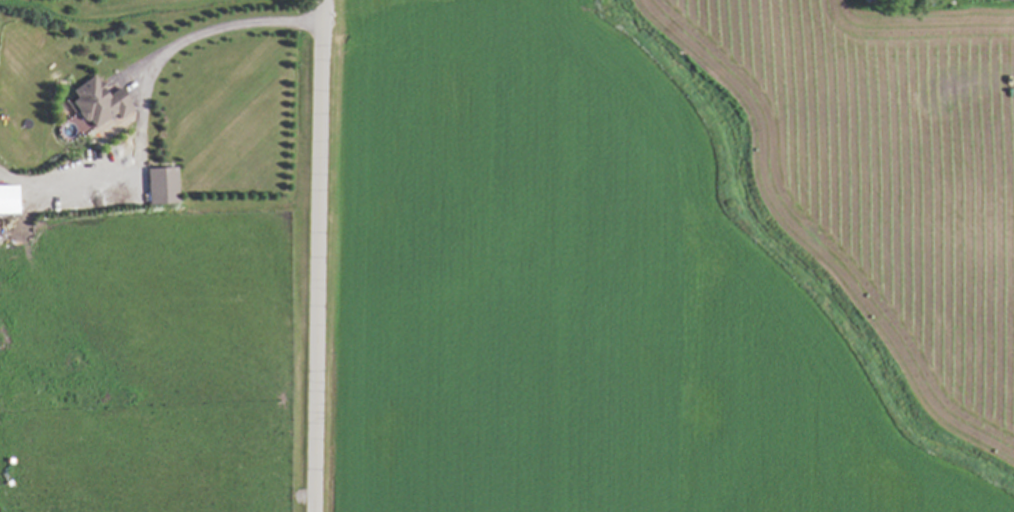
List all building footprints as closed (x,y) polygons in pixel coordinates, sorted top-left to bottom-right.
[(68,89),(73,98),(70,100),(87,129),(113,114),(116,118),(131,109),(118,87),(104,94),(93,74),(68,89)] [(175,203),(173,167),(143,167),(144,204),(175,203)] [(15,214),(14,185),(0,185),(0,214),(15,214)]
